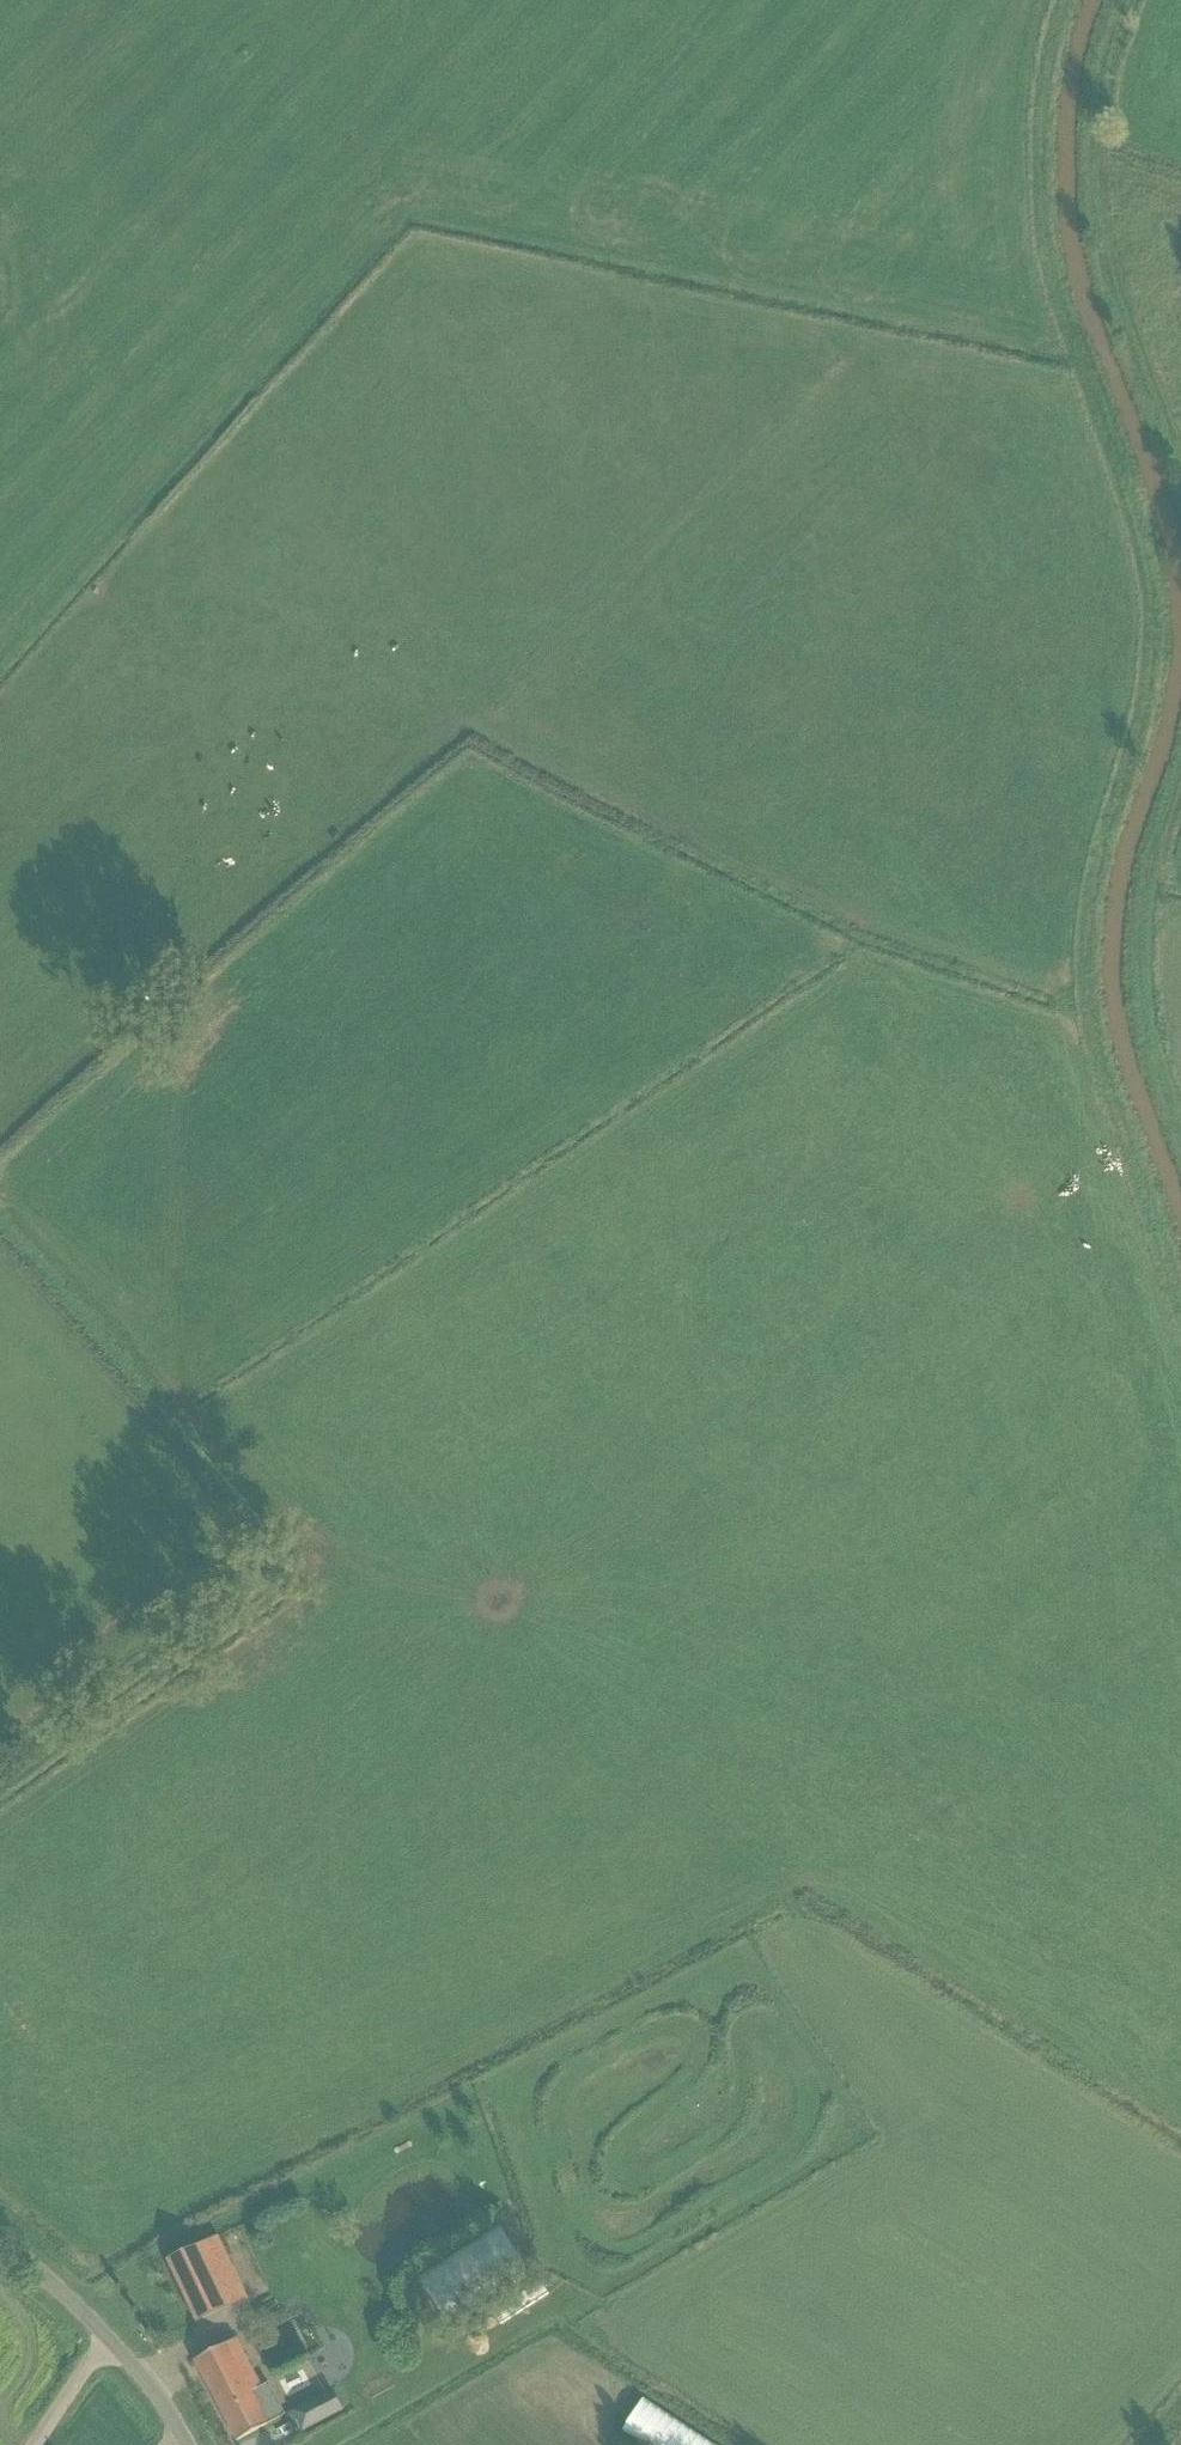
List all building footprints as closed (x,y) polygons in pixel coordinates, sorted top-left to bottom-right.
[(501,2228),(421,2280),(442,2312),(522,2261),(501,2228)] [(197,2321),(219,2311),(247,2297),(218,2236),(190,2250),(168,2260),(197,2321)] [(237,2440),(259,2429),(269,2423),(285,2413),(269,2382),(262,2387),(236,2338),(217,2349),(196,2360),(237,2440)] [(664,2444),(734,2444),(735,2443),(635,2382),(615,2416),(664,2444)] [(302,2405),(291,2411),(302,2431),(313,2426),(302,2405)]
